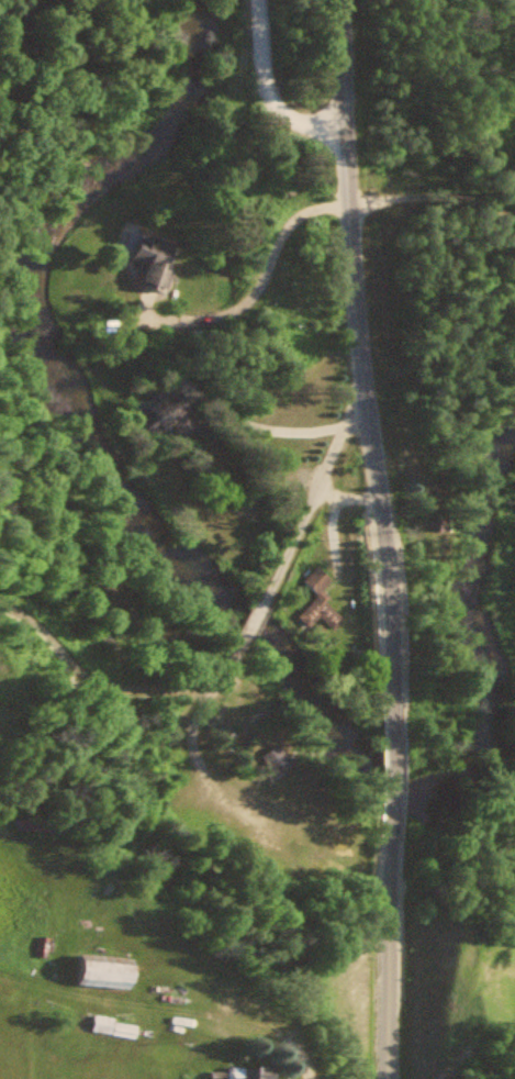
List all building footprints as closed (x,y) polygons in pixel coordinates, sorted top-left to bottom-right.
[(155,292),(170,245),(130,233),(123,257),(137,261),(130,284),(155,292)] [(129,418),(144,440),(180,415),(165,393),(129,418)] [(315,596),(295,616),(306,628),(317,617),(331,630),(342,619),(323,601),(327,596),(320,590),(329,581),(314,567),(300,581),(315,596)] [(272,773),(283,763),(269,748),(258,757),(272,773)] [(124,989),(126,959),(68,956),(66,985),(124,989)] [(254,1066),(219,1066),(219,1078),(254,1078),(254,1066)]
